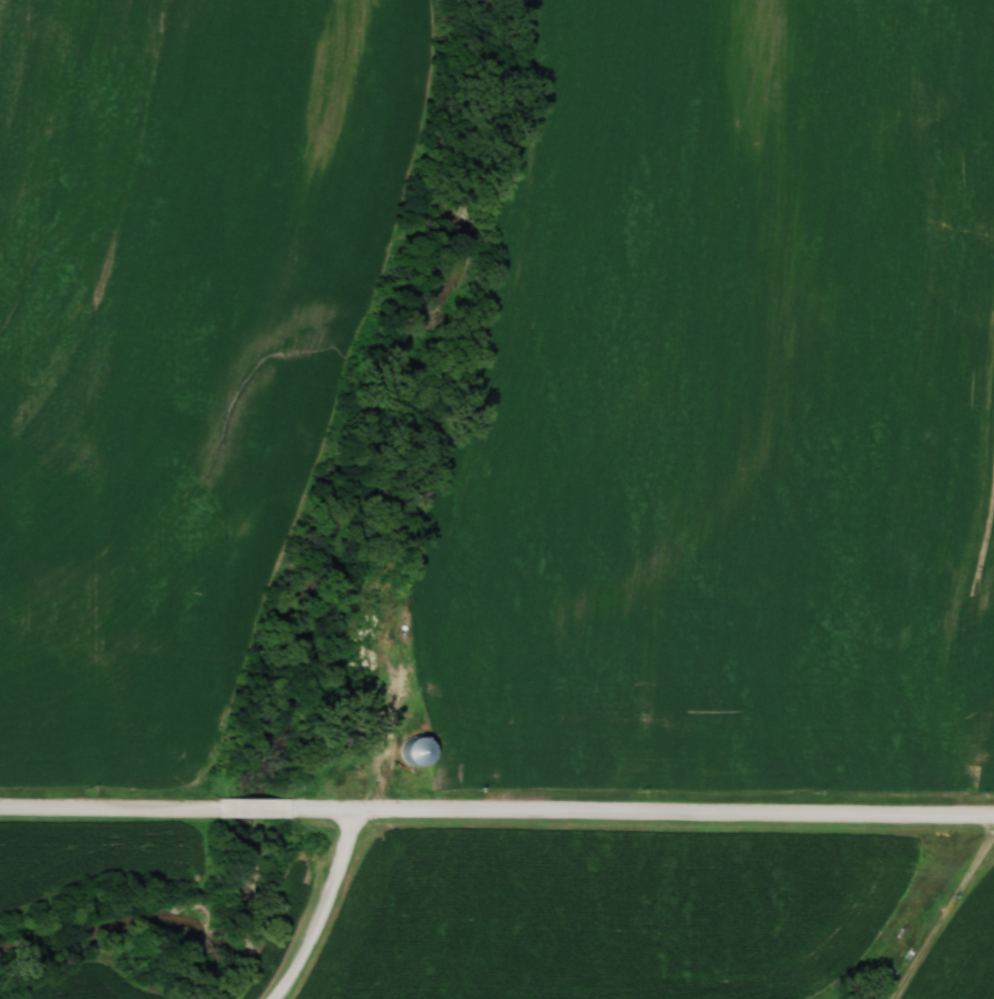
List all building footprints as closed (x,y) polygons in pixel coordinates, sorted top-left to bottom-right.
[(407,767),(425,758),(414,735),(396,744),(407,767)]
